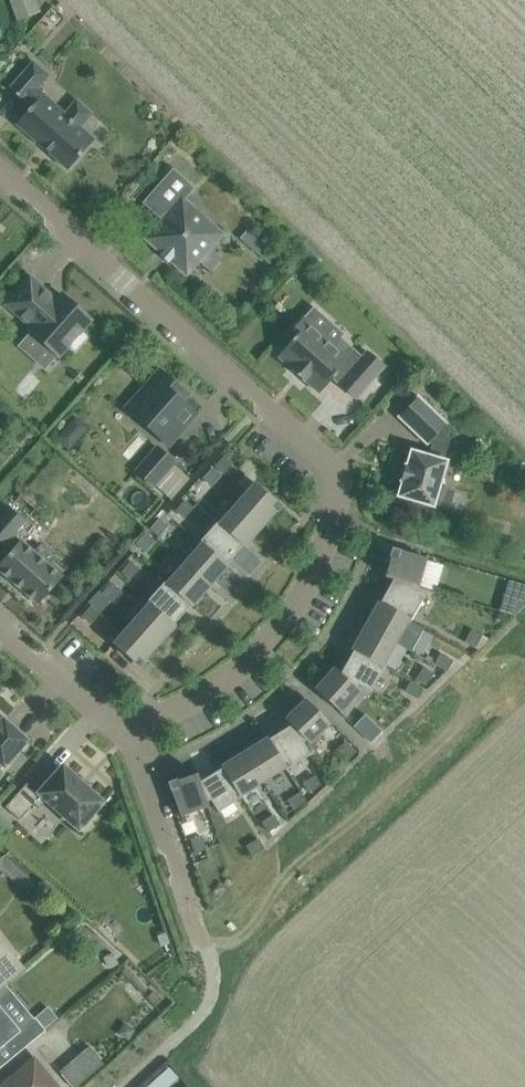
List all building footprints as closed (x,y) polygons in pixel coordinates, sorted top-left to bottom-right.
[(14,16),(39,11),(37,0),(11,0),(14,16)] [(35,60),(12,86),(26,99),(27,99),(34,104),(17,123),(68,169),(95,139),(37,88),(50,73),(35,60)] [(145,202),(164,218),(146,238),(162,252),(160,255),(168,262),(171,260),(187,274),(198,262),(199,263),(211,249),(210,248),(222,234),(182,199),(191,189),(173,170),(145,202)] [(30,277),(7,303),(33,327),(30,330),(31,331),(18,345),(45,369),(58,355),(69,344),(76,349),(87,337),(81,331),(91,319),(63,294),(57,300),(30,277)] [(344,353),(304,317),(287,336),(293,340),(279,356),(294,369),(293,371),(304,380),(305,379),(320,392),(334,376),(340,382),(340,383),(356,398),(385,365),(368,351),(362,357),(350,346),(344,353)] [(189,394),(179,385),(160,369),(126,407),(142,422),(169,445),(197,414),(183,401),(189,394)] [(402,481),(398,496),(434,506),(435,504),(450,509),(456,490),(440,486),(447,460),(443,459),(450,437),(441,429),(447,423),(418,396),(399,416),(428,444),(429,442),(432,444),(429,455),(411,449),(407,464),(406,464),(401,480),(402,481)] [(136,470),(154,486),(175,462),(157,447),(136,470)] [(216,466),(225,473),(234,462),(225,455),(216,466)] [(213,467),(203,478),(212,486),(213,486),(222,475),(213,467)] [(237,503),(264,526),(282,505),(255,482),(237,503)] [(176,510),(185,518),(194,507),(186,499),(176,510)] [(219,524),(243,545),(245,547),(264,526),(237,503),(219,524)] [(0,518),(0,540),(5,544),(6,543),(13,549),(0,564),(0,569),(38,604),(63,576),(50,564),(56,557),(41,544),(35,551),(21,540),(20,541),(14,535),(26,520),(10,506),(0,518)] [(151,528),(160,536),(169,525),(160,518),(151,528)] [(203,542),(227,563),(243,545),(219,524),(217,522),(201,541),(203,542)] [(137,543),(146,551),(156,540),(147,533),(137,543)] [(185,563),(211,585),(229,565),(227,563),(203,542),(185,563)] [(394,579),(413,585),(419,586),(427,559),(393,549),(385,576),(394,579)] [(122,571),(131,579),(141,568),(132,560),(122,571)] [(167,584),(191,605),(193,607),(211,585),(185,563),(167,584)] [(462,569),(447,564),(443,575),(458,580),(462,569)] [(498,608),(524,616),(524,615),(524,583),(508,578),(498,608)] [(381,601),(380,602),(409,618),(408,620),(410,621),(424,596),(412,589),(413,585),(394,579),(381,601)] [(103,593),(112,600),(121,589),(113,582),(103,593)] [(151,602),(175,623),(191,605),(167,584),(165,582),(149,601),(151,602)] [(365,625),(396,642),(408,620),(409,618),(380,602),(381,601),(379,600),(365,625)] [(151,602),(133,623),(158,645),(177,625),(175,623),(151,602)] [(83,615),(91,623),(101,612),(92,605),(83,615)] [(158,645),(133,623),(115,644),(140,666),(158,645)] [(354,650),(354,649),(383,665),(384,664),(396,642),(365,625),(352,649),(354,650)] [(465,641),(475,647),(481,635),(472,630),(465,641)] [(440,657),(450,662),(456,650),(447,645),(440,657)] [(354,649),(354,650),(341,673),(356,687),(359,683),(372,690),(386,665),(384,664),(383,665),(354,649)] [(361,690),(356,687),(341,673),(334,667),(315,689),(342,712),(361,690)] [(417,679),(426,684),(433,672),(423,667),(417,679)] [(423,687),(411,681),(405,691),(418,698),(423,687)] [(286,718),(292,724),(307,740),(310,743),(331,723),(306,698),(286,718)] [(354,726),(372,742),(383,730),(382,729),(366,714),(354,726)] [(4,765),(28,739),(5,718),(3,721),(0,718),(0,761),(4,765)] [(270,738),(268,739),(286,767),(285,767),(286,770),(311,754),(303,742),(307,740),(292,724),(270,738)] [(245,751),(263,781),(285,767),(286,767),(268,739),(270,738),(268,736),(245,751)] [(339,749),(348,758),(356,751),(346,741),(339,749)] [(222,767),(223,767),(241,795),(242,794),(263,781),(245,751),(221,765),(222,767)] [(103,801),(63,766),(38,793),(28,783),(7,806),(21,819),(35,803),(40,807),(46,801),(78,830),(103,801)] [(223,767),(222,767),(200,781),(207,801),(211,800),(218,812),(243,796),(242,794),(241,795),(223,767)] [(209,806),(207,801),(200,781),(197,773),(170,782),(182,816),(209,806)] [(320,784),(315,775),(304,783),(309,791),(320,784)] [(302,802),(296,793),(285,800),(291,809),(302,802)] [(280,824),(274,815),(263,822),(269,831),(280,824)] [(189,834),(194,848),(205,844),(201,830),(189,834)] [(264,848),(259,839),(248,845),(253,854),(264,848)] [(0,849),(0,869),(4,866),(31,890),(41,878),(4,846),(0,849)] [(24,968),(0,936),(0,987),(24,968)] [(7,1042),(17,1054),(45,1030),(23,1004),(9,1016),(0,1005),(0,1048),(7,1042)] [(74,1086),(77,1086),(104,1064),(89,1046),(60,1071),(74,1086)] [(35,1058),(12,1077),(17,1083),(12,1086),(59,1086),(35,1058)] [(179,1078),(171,1066),(142,1086),(165,1086),(179,1078)]
